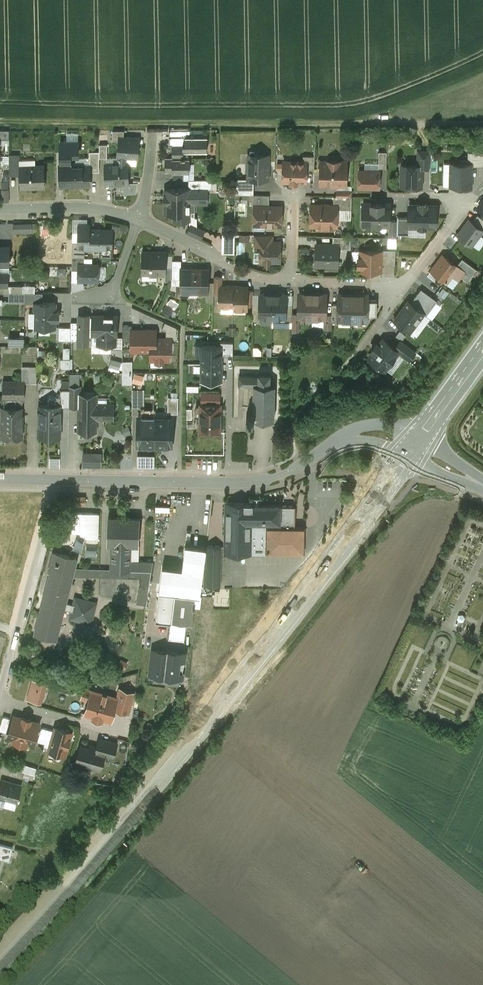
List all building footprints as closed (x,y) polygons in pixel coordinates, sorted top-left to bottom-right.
[(0,130),(0,139),(9,139),(9,130),(0,130)] [(124,130),(113,130),(112,140),(119,140),(119,137),(123,138),(124,130)] [(107,135),(99,135),(99,143),(107,143),(107,135)] [(190,136),(172,136),(172,137),(169,137),(169,144),(172,144),(172,156),(165,157),(165,171),(172,171),(172,172),(184,172),(190,172),(190,163),(190,157),(189,157),(189,151),(207,151),(207,136),(190,136)] [(123,138),(119,137),(119,140),(118,155),(126,156),(137,157),(139,138),(128,137),(127,138),(123,138)] [(90,165),(71,166),(71,155),(78,155),(78,142),(60,141),(61,163),(60,163),(61,182),(66,181),(66,185),(90,185),(90,165)] [(107,143),(99,143),(99,151),(99,157),(106,157),(107,157),(107,143)] [(430,150),(418,149),(418,165),(422,165),(422,167),(430,167),(430,150)] [(387,151),(379,151),(378,167),(386,168),(387,151)] [(468,151),(468,163),(472,163),(472,165),(482,166),(482,151),(468,151)] [(269,155),(249,154),(248,178),(236,178),(236,182),(254,182),(254,178),(268,179),(269,155)] [(126,156),(118,155),(107,157),(106,157),(106,163),(105,163),(106,183),(128,183),(127,162),(126,162),(126,156)] [(315,156),(303,155),(303,162),(306,162),(306,169),(314,169),(315,156)] [(339,161),(329,161),(329,160),(328,160),(328,161),(321,161),(321,162),(320,184),(320,185),(321,185),(321,184),(337,185),(346,185),(346,164),(339,164),(339,161)] [(303,162),(295,161),(295,163),(284,163),(283,181),(290,181),(290,183),(297,183),(297,181),(306,181),(306,169),(306,162),(303,162)] [(194,163),(190,163),(190,172),(184,172),(184,180),(189,180),(194,180),(194,163)] [(468,163),(451,163),(451,173),(452,173),(452,185),(460,185),(460,187),(471,187),(472,165),(472,163),(468,163)] [(418,165),(404,164),(404,172),(402,174),(402,185),(421,186),(422,167),(422,165),(418,165)] [(44,165),(20,166),(21,187),(45,186),(44,165)] [(379,170),(359,170),(359,186),(379,187),(379,170)] [(194,180),(189,180),(189,189),(201,189),(201,190),(207,190),(212,190),(212,180),(194,180)] [(254,182),(236,182),(236,194),(253,194),(254,194),(254,182)] [(346,185),(337,185),(337,196),(352,196),(352,185),(346,185)] [(189,189),(165,189),(165,195),(164,195),(164,202),(165,202),(165,213),(166,213),(174,213),(174,220),(190,221),(190,215),(190,212),(190,203),(195,203),(201,203),(201,190),(201,189),(189,189)] [(269,195),(254,194),(253,194),(253,206),(255,207),(255,206),(269,206),(269,195)] [(352,196),(337,196),(334,196),(334,205),(337,205),(337,209),(352,209),(352,196)] [(328,203),(322,203),(322,205),(313,204),(312,207),(311,207),(309,209),(309,213),(311,215),(312,215),(312,225),(337,226),(337,209),(337,205),(334,205),(328,205),(328,203)] [(390,203),(363,203),(363,224),(389,224),(389,219),(390,203)] [(427,204),(419,204),(419,205),(409,205),(409,216),(409,226),(436,226),(436,205),(427,205),(427,204)] [(269,206),(255,206),(255,207),(254,224),(265,224),(265,226),(274,226),(274,225),(281,225),(281,206),(269,206)] [(477,215),(472,222),(482,230),(482,219),(477,215)] [(409,216),(397,216),(397,219),(397,234),(409,234),(409,226),(409,216)] [(397,219),(389,219),(389,224),(388,237),(397,237),(397,234),(397,219)] [(469,220),(458,235),(472,245),(482,230),(472,222),(469,220)] [(32,223),(13,223),(14,233),(32,232),(32,223)] [(112,229),(89,229),(89,224),(79,224),(79,240),(79,246),(84,246),(85,246),(101,247),(101,255),(112,255),(112,229)] [(197,227),(191,224),(191,225),(187,232),(201,238),(204,231),(197,227)] [(225,233),(224,253),(237,253),(237,233),(225,233)] [(273,235),(255,234),(255,244),(260,244),(260,241),(273,241),(273,235)] [(351,236),(333,236),(333,244),(338,244),(338,248),(351,249),(351,236)] [(79,240),(73,240),(72,257),(85,258),(85,246),(84,246),(79,246),(79,240)] [(273,241),(260,241),(260,244),(260,253),(262,253),(262,261),(265,261),(267,264),(270,261),(279,261),(279,251),(280,251),(280,241),(273,241)] [(333,244),(316,244),(316,265),(337,265),(338,248),(338,244),(333,244)] [(382,251),(381,263),(395,264),(395,250),(382,249),(382,251)] [(382,251),(361,250),(361,257),(359,259),(359,263),(361,265),(360,270),(381,270),(381,263),(382,251)] [(166,253),(153,253),(153,252),(142,251),(142,273),(165,273),(166,273),(166,266),(166,252),(166,253)] [(464,271),(457,266),(443,255),(431,270),(446,282),(452,274),(458,279),(460,276),(464,271)] [(85,258),(72,257),(72,270),(79,270),(79,264),(85,264),(85,258)] [(477,269),(462,258),(457,266),(464,271),(460,276),(468,281),(477,269)] [(181,260),(172,260),(172,267),(172,271),(181,271),(181,269),(181,260)] [(85,264),(79,264),(79,270),(79,280),(98,280),(98,264),(85,264)] [(69,276),(69,267),(52,267),(52,276),(69,276)] [(208,269),(181,269),(181,271),(181,278),(181,295),(189,295),(189,291),(208,292),(208,291),(208,282),(208,269)] [(247,287),(237,287),(237,285),(233,285),(233,286),(234,286),(234,287),(233,307),(239,307),(241,309),(247,309),(247,291),(247,287)] [(234,287),(220,287),(220,292),(219,307),(233,307),(234,287)] [(421,289),(410,304),(424,314),(426,315),(437,301),(421,289)] [(23,292),(9,292),(9,301),(25,302),(25,293),(23,292)] [(35,293),(25,293),(25,302),(25,303),(35,303),(35,302),(43,303),(43,293),(35,293)] [(266,293),(262,293),(261,294),(260,293),(260,303),(260,317),(260,315),(264,315),(266,318),(272,318),(273,294),(267,294),(266,293)] [(284,293),(280,293),(279,294),(273,294),(272,318),(273,318),(285,318),(286,303),(286,294),(285,294),(284,293)] [(313,293),(299,293),(298,314),(298,318),(300,318),(312,318),(313,293)] [(326,294),(313,293),(312,318),(324,318),(326,318),(326,315),(326,294)] [(352,294),(338,294),(338,304),(338,320),(338,319),(351,319),(352,319),(352,294)] [(364,295),(352,294),(352,319),(351,319),(351,321),(366,321),(367,320),(368,310),(368,299),(368,295),(364,295)] [(172,316),(181,302),(173,297),(164,311),(172,316)] [(377,299),(368,299),(368,310),(377,310),(377,299)] [(43,303),(35,302),(35,303),(35,327),(55,327),(55,303),(43,303)] [(394,320),(410,332),(424,314),(410,304),(407,302),(394,320)] [(266,318),(264,315),(260,315),(260,317),(260,320),(260,321),(263,324),(272,325),(273,318),(272,318),(266,318)] [(78,337),(79,337),(79,341),(78,341),(78,344),(89,344),(89,337),(92,337),(92,344),(115,345),(115,335),(117,335),(117,316),(93,316),(93,317),(89,317),(89,316),(79,316),(79,323),(78,337)] [(79,323),(71,322),(71,341),(78,341),(79,341),(79,337),(78,337),(79,323)] [(177,327),(165,322),(162,329),(166,330),(166,338),(171,338),(171,340),(176,340),(177,327)] [(132,325),(123,325),(123,341),(131,341),(131,330),(132,329),(132,325)] [(132,329),(131,330),(131,341),(131,351),(140,351),(140,349),(151,349),(155,349),(155,351),(156,351),(156,338),(156,330),(132,329)] [(24,337),(9,337),(9,346),(24,346),(24,337)] [(166,338),(156,338),(156,351),(155,351),(155,349),(151,349),(151,359),(156,359),(156,361),(163,361),(163,359),(169,359),(169,351),(171,351),(171,340),(171,338),(166,338)] [(385,370),(398,353),(399,351),(396,348),(383,339),(379,345),(376,344),(371,351),(374,352),(369,358),(385,370)] [(401,340),(396,348),(399,351),(398,353),(409,361),(416,351),(401,340)] [(222,346),(222,356),(233,356),(233,343),(222,342),(222,346)] [(201,363),(222,363),(222,356),(222,346),(201,345),(201,363)] [(112,368),(124,370),(125,361),(113,359),(112,368)] [(126,383),(135,382),(134,360),(125,360),(126,383)] [(222,381),(222,363),(201,363),(201,381),(222,381)] [(25,366),(3,366),(3,398),(5,398),(4,407),(17,407),(17,399),(25,399),(25,383),(25,366)] [(146,383),(146,373),(136,373),(136,383),(146,383)] [(270,373),(259,373),(259,376),(248,376),(247,385),(249,385),(248,412),(247,412),(247,420),(254,420),(254,419),(274,419),(275,384),(270,384),(270,373)] [(248,376),(239,376),(239,385),(247,385),(248,376)] [(80,386),(70,386),(70,389),(69,406),(79,406),(79,393),(80,393),(80,386)] [(61,396),(61,405),(61,407),(69,406),(70,389),(61,389),(60,396),(61,396)] [(141,389),(132,389),(132,407),(141,407),(141,389)] [(80,393),(79,393),(79,406),(79,431),(96,431),(96,418),(113,418),(114,403),(97,403),(97,394),(80,393)] [(48,405),(61,405),(61,396),(60,396),(50,396),(48,398),(48,405)] [(221,404),(201,404),(200,432),(220,432),(221,404)] [(39,405),(38,436),(61,436),(61,407),(61,405),(48,405),(39,405)] [(4,407),(3,407),(2,433),(10,433),(12,436),(22,436),(22,415),(20,415),(21,408),(17,407),(4,407)] [(156,417),(138,416),(138,445),(155,445),(156,417)] [(173,417),(156,417),(155,445),(172,446),(173,417)] [(101,452),(83,452),(83,466),(102,466),(101,452)] [(155,456),(137,455),(137,467),(154,467),(155,456)] [(253,502),(245,502),(245,503),(233,502),(225,502),(224,551),(251,551),(251,554),(252,554),(268,554),(268,551),(304,552),(304,527),(295,527),(280,527),(280,505),(280,504),(261,504),(261,500),(253,500),(253,502)] [(295,505),(280,505),(280,527),(295,527),(295,505)] [(86,537),(102,537),(102,512),(86,512),(86,537)] [(140,517),(109,516),(108,543),(111,544),(111,569),(131,570),(131,569),(146,570),(146,577),(139,576),(139,577),(141,577),(137,602),(147,604),(153,561),(131,560),(131,544),(139,544),(140,517)] [(163,566),(160,590),(174,592),(195,595),(200,595),(206,547),(186,545),(183,568),(163,566)] [(221,545),(207,545),(207,567),(205,567),(204,585),(220,586),(221,546),(221,545)] [(77,557),(54,551),(49,571),(51,572),(35,634),(56,639),(63,609),(65,602),(77,557)] [(174,592),(160,590),(156,620),(171,622),(174,592)] [(195,595),(174,592),(171,622),(192,624),(194,608),(195,608),(195,606),(194,606),(195,595)] [(74,605),(65,602),(63,609),(73,611),(71,617),(90,622),(95,603),(77,598),(74,605)] [(179,639),(168,638),(167,650),(177,651),(179,639)] [(167,650),(155,649),(153,650),(150,672),(152,674),(156,674),(158,673),(158,670),(166,671),(166,675),(167,675),(168,662),(176,663),(177,651),(167,650)] [(43,683),(33,680),(28,698),(38,701),(43,683)] [(135,692),(120,688),(117,697),(118,698),(116,706),(129,710),(135,692)] [(117,697),(99,692),(98,696),(91,694),(85,713),(94,715),(93,717),(102,719),(103,718),(111,721),(116,706),(118,698),(117,697)] [(23,718),(14,716),(8,738),(20,742),(27,719),(23,717),(23,718)] [(27,719),(20,742),(33,745),(39,723),(30,720),(31,720),(27,719)] [(56,728),(49,750),(65,754),(71,732),(56,728)] [(97,749),(81,745),(77,760),(85,762),(84,766),(92,768),(93,767),(100,769),(105,754),(113,756),(117,743),(100,738),(97,749)] [(36,767),(20,762),(17,769),(24,771),(35,774),(36,767)] [(35,774),(24,771),(23,776),(33,779),(35,774)] [(2,779),(0,787),(0,797),(17,802),(22,784),(2,779)] [(0,843),(0,858),(9,860),(13,847),(0,843)]
